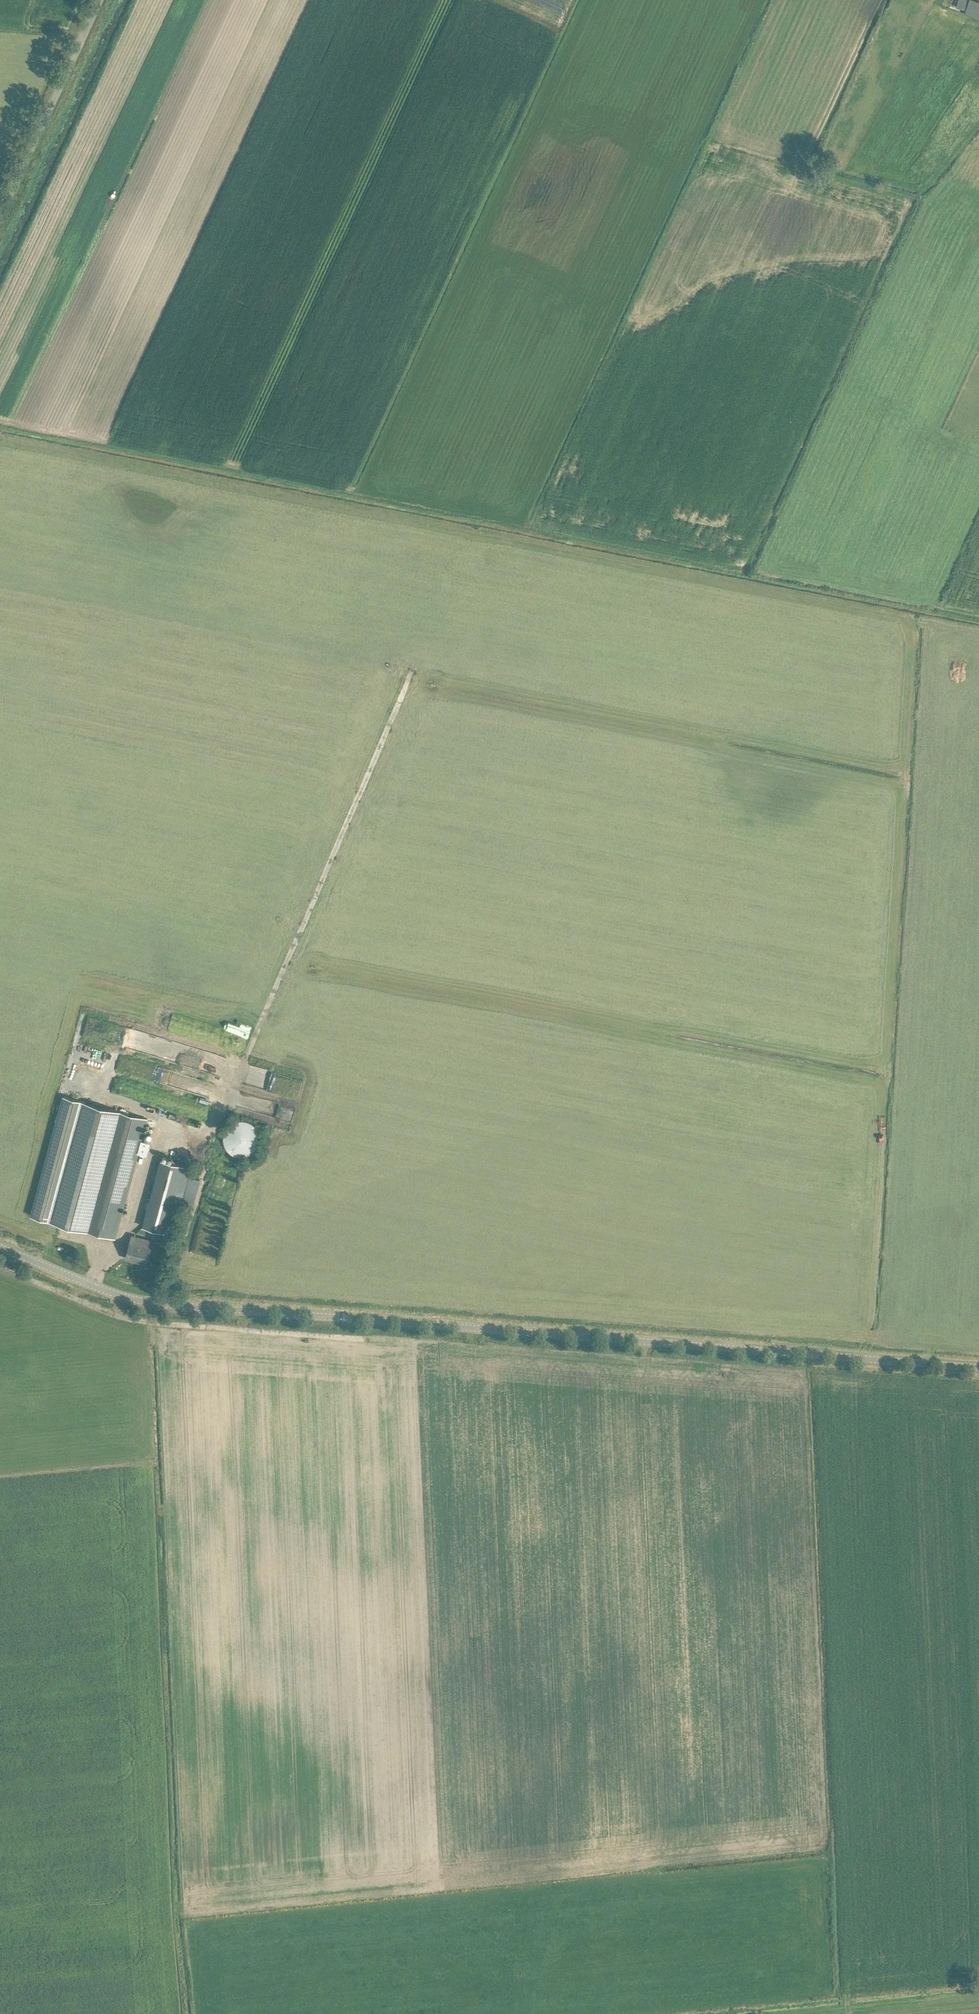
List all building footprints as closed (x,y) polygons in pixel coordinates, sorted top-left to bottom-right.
[(978,0),(972,0),(967,13),(978,17),(978,0)] [(32,1215),(87,1230),(111,1144),(115,1145),(139,1151),(138,1152),(147,1154),(150,1142),(142,1140),(148,1118),(64,1095),(32,1215)] [(262,1134),(262,1133),(262,1130),(261,1127),(259,1124),(257,1121),(254,1119),(252,1117),(248,1116),(244,1116),(241,1117),(238,1117),(235,1119),(232,1122),(230,1124),(229,1127),(228,1130),(228,1134),(228,1137),(229,1140),(231,1143),(233,1146),(236,1148),(239,1149),(241,1150),(244,1151),(248,1150),(252,1149),(254,1148),(257,1146),(259,1143),(261,1140),(262,1137),(262,1134)] [(111,1144),(87,1230),(115,1238),(138,1152),(139,1151),(115,1145),(111,1144)] [(161,1157),(145,1216),(143,1226),(172,1233),(190,1165),(161,1157)] [(148,1257),(152,1240),(132,1235),(126,1257),(146,1263),(147,1259),(148,1259),(148,1257)]
